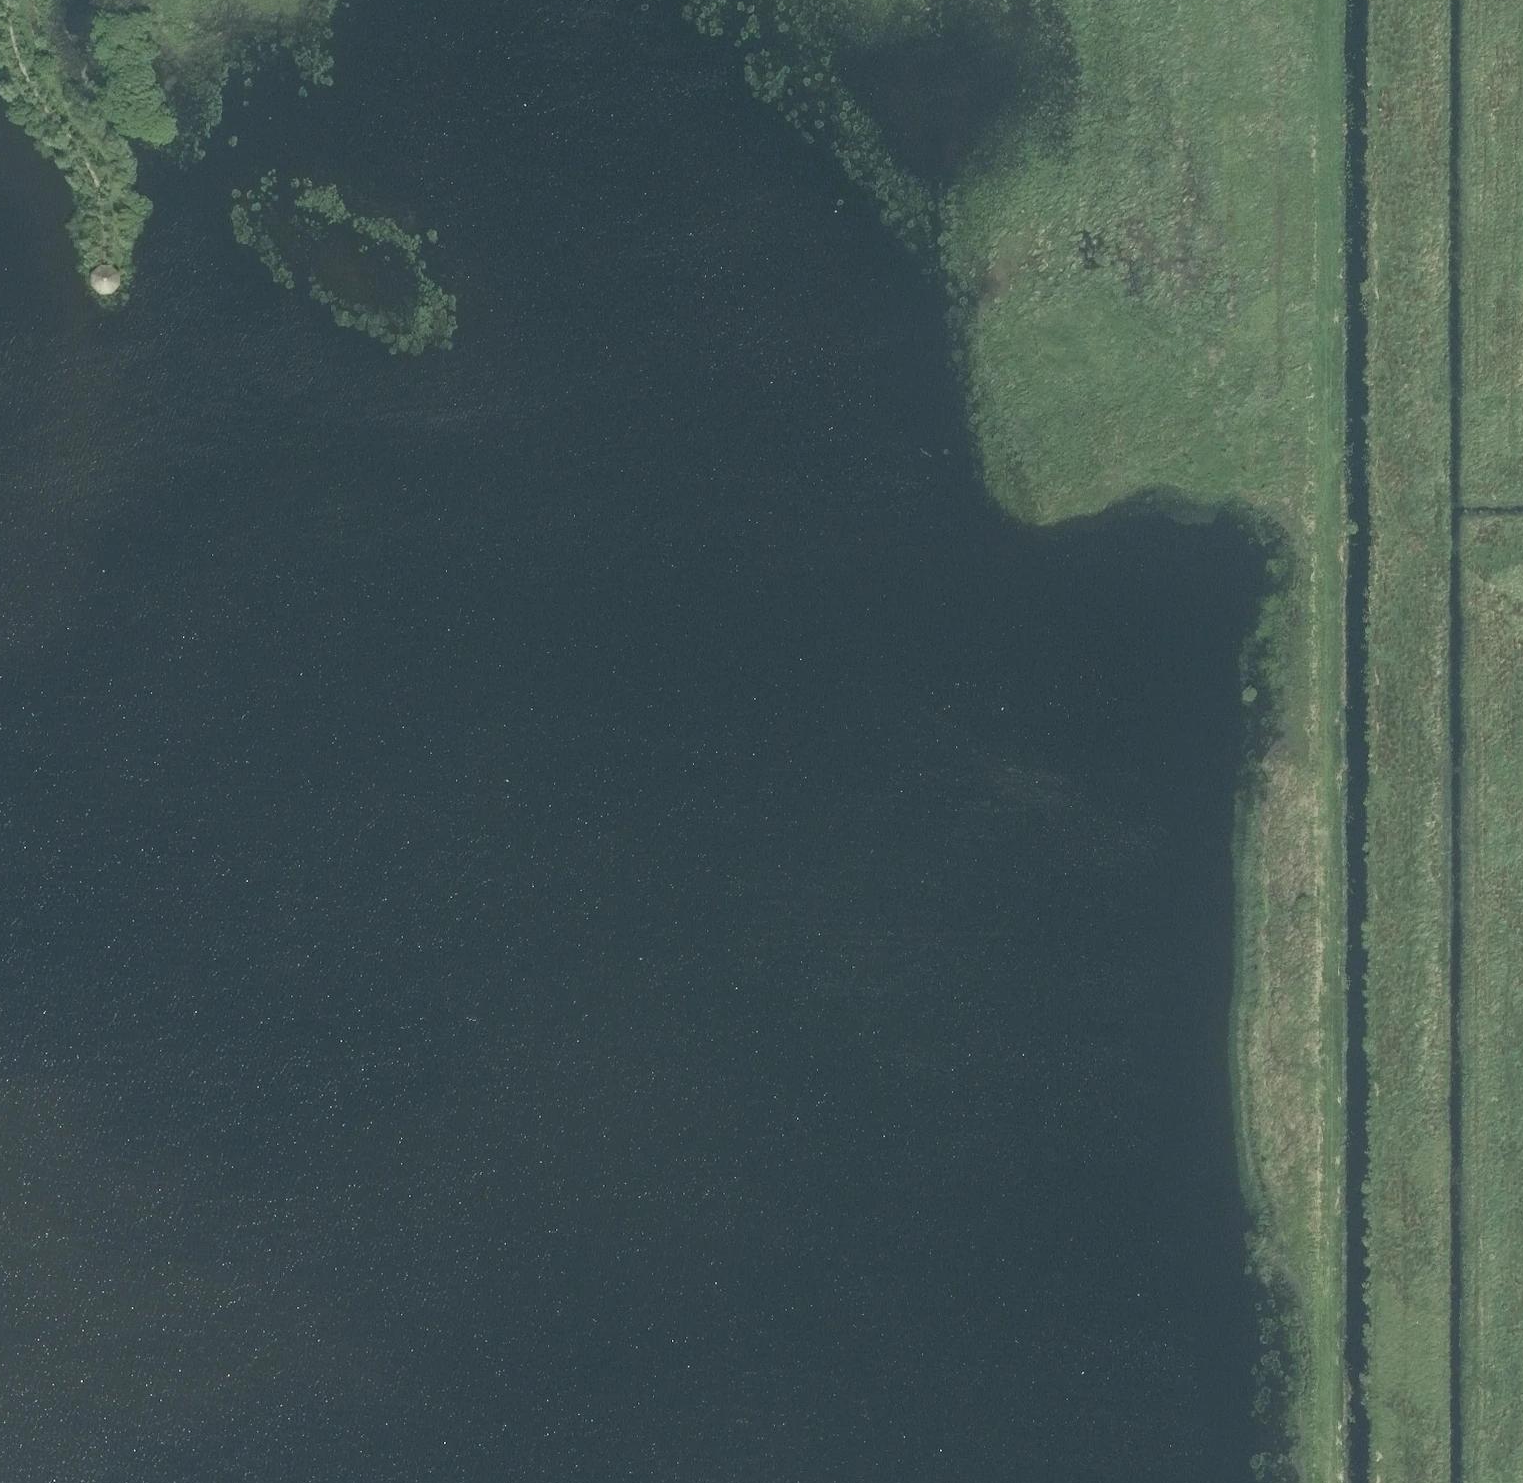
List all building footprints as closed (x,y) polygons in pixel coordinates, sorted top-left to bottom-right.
[(111,262),(102,263),(92,272),(92,284),(101,292),(114,291),(122,281),(121,270),(111,262)]
